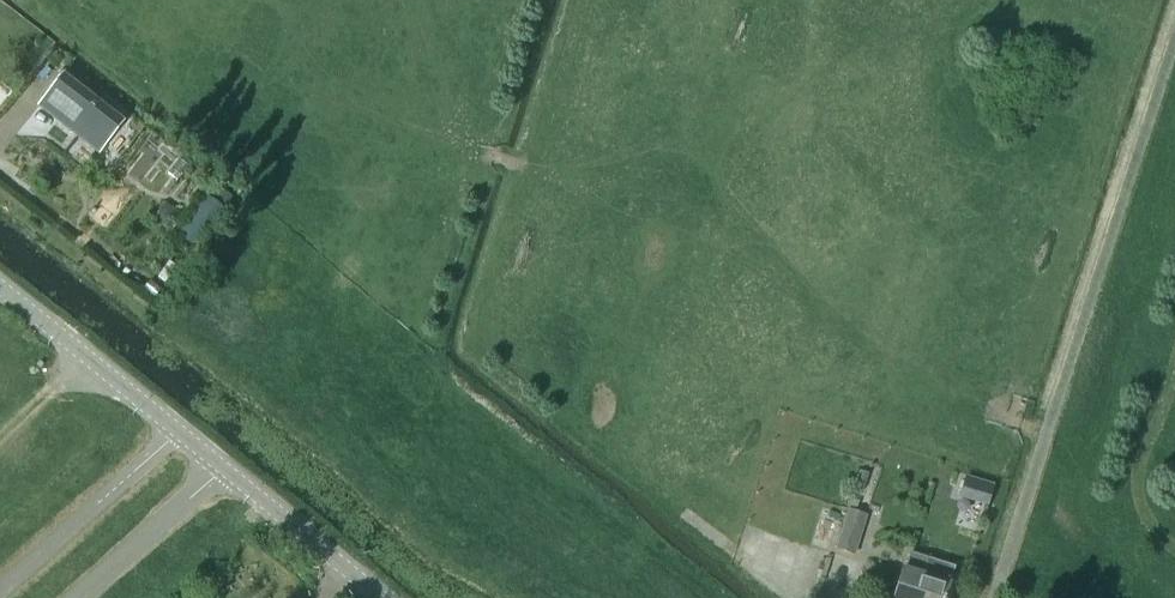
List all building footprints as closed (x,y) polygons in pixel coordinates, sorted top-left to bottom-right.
[(122,123),(62,75),(38,105),(99,153),(122,123)] [(868,474),(859,471),(854,488),(863,490),(868,474)] [(993,486),(965,477),(960,493),(988,502),(993,486)] [(849,556),(861,518),(844,513),(833,551),(849,556)] [(951,582),(902,566),(891,597),(946,597),(951,582)]
